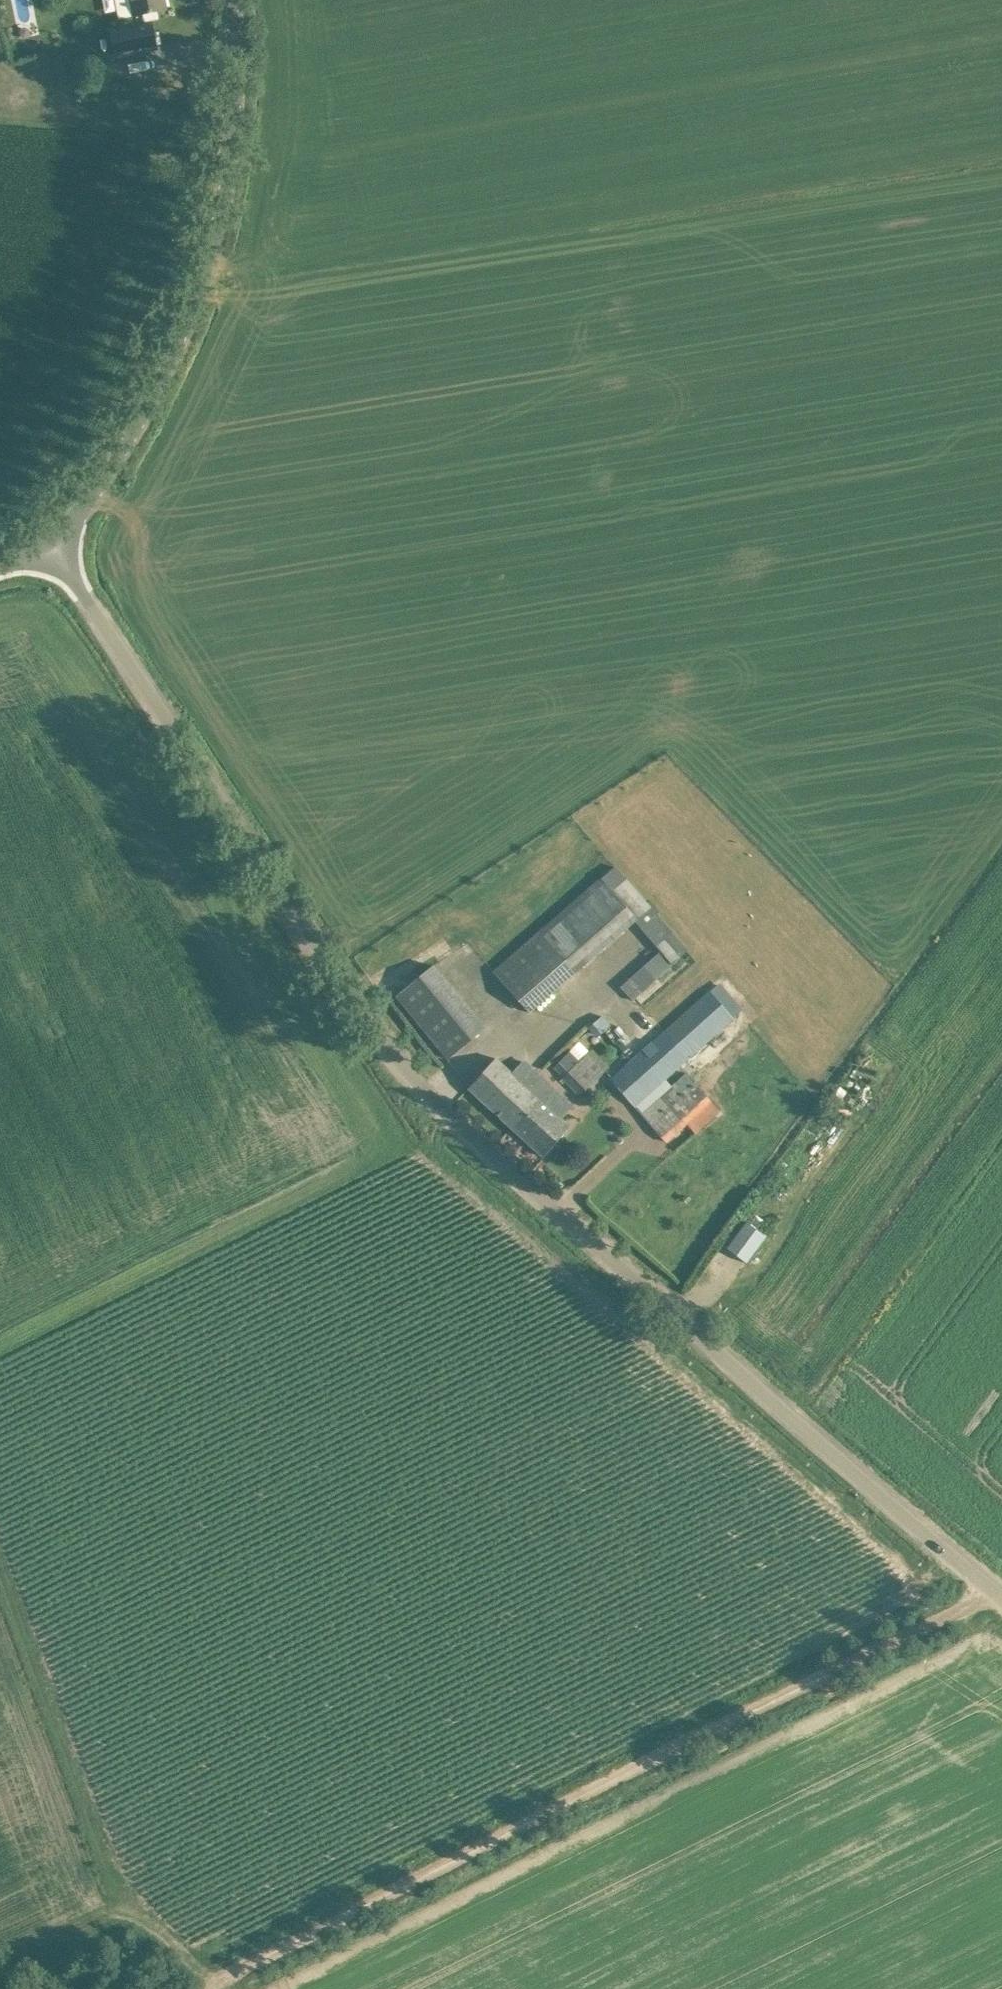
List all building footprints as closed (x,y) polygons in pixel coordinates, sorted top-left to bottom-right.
[(119,19),(135,16),(137,24),(110,29),(115,56),(158,48),(152,21),(150,21),(148,13),(166,10),(164,0),(115,0),(119,19)] [(102,55),(84,58),(87,73),(105,69),(102,55)] [(601,879),(493,971),(528,1013),(635,921),(661,951),(630,976),(620,985),(631,998),(671,964),(672,963),(688,950),(627,878),(612,891),(601,879)] [(435,965),(397,996),(448,1058),(486,1027),(435,965)] [(733,1017),(710,991),(611,1080),(635,1106),(733,1017)] [(604,1014),(593,1024),(602,1034),(613,1023),(604,1014)] [(569,1050),(553,1067),(563,1077),(562,1078),(580,1095),(586,1089),(608,1066),(590,1049),(580,1060),(569,1050)] [(496,1058),(469,1087),(544,1156),(571,1127),(562,1118),(573,1106),(523,1060),(512,1072),(496,1058)] [(710,1101),(687,1074),(643,1112),(666,1139),(710,1101)] [(747,1221),(727,1248),(747,1262),(766,1235),(747,1221)]
